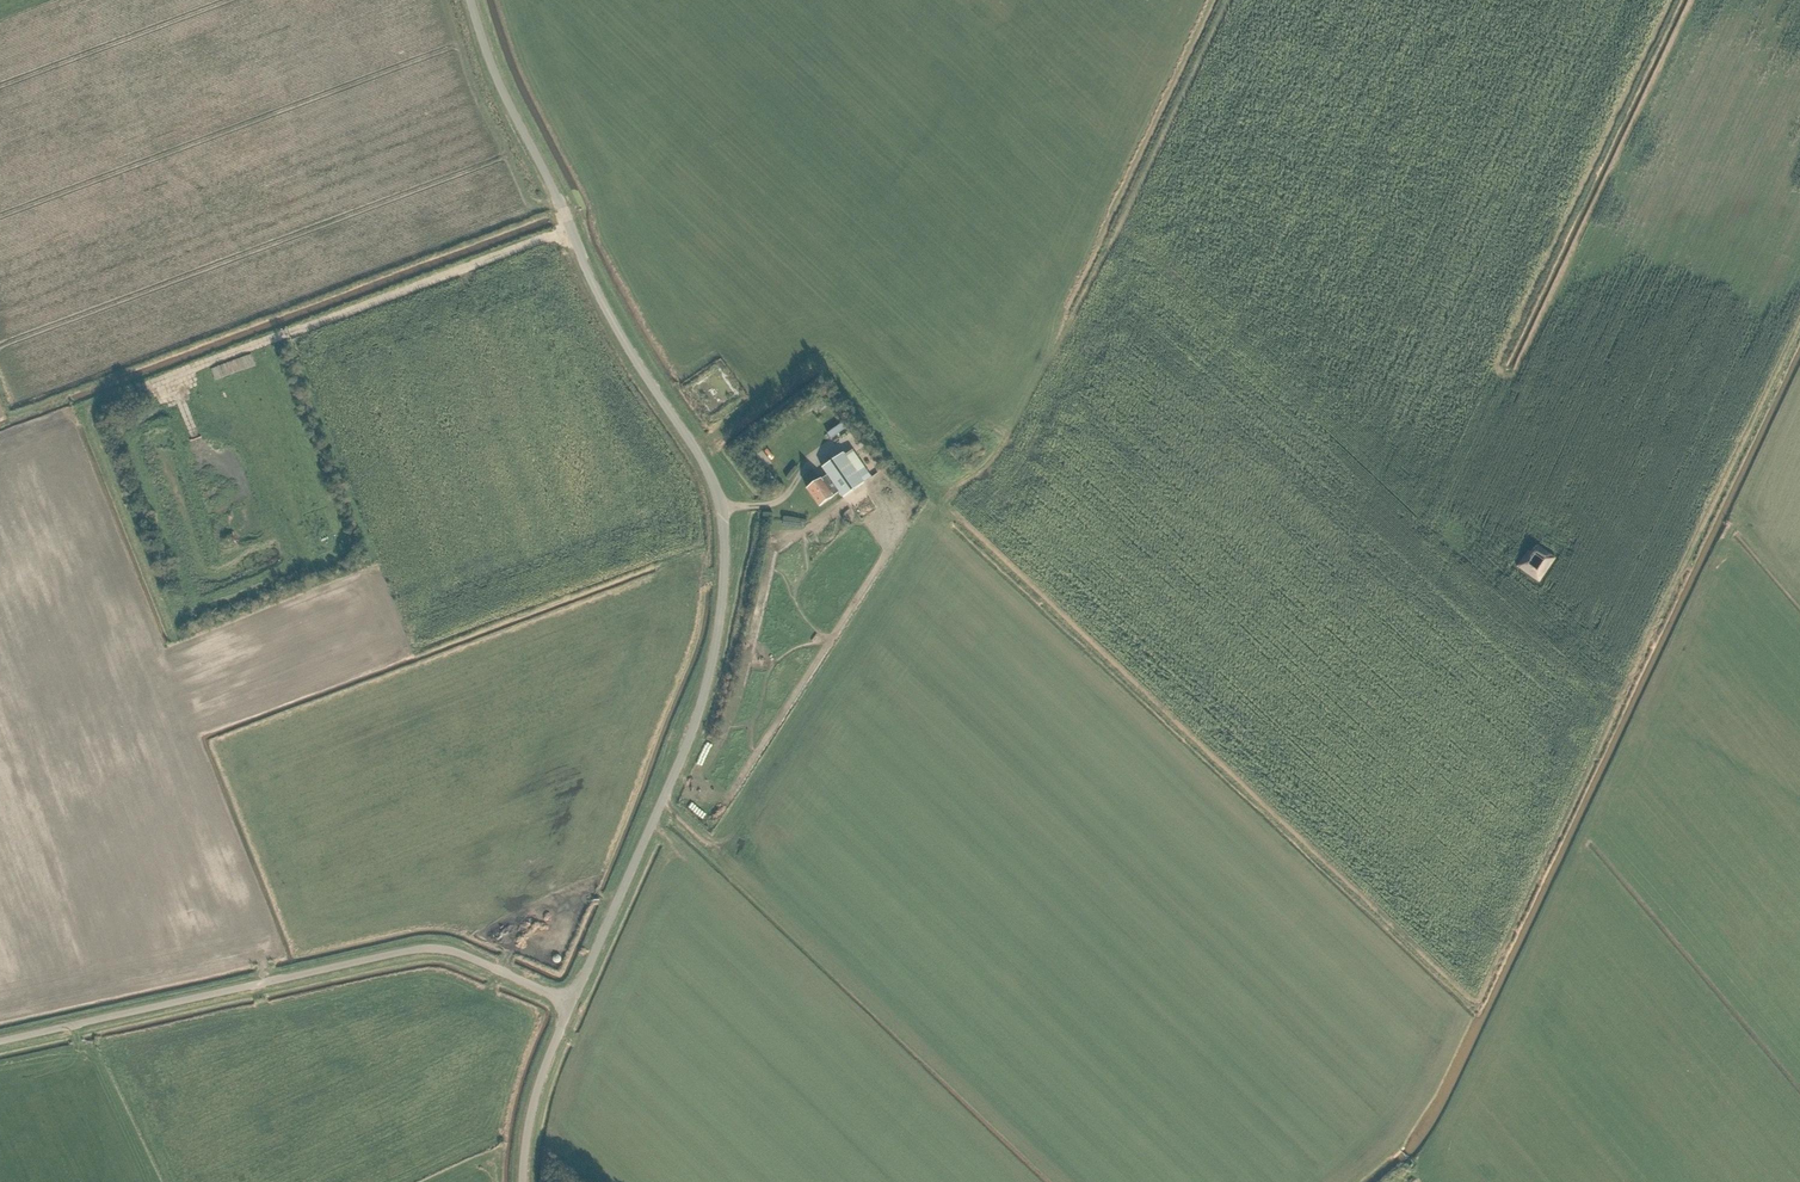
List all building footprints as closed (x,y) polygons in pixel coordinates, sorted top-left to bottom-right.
[(844,454),(823,468),(828,476),(838,491),(843,498),(865,483),(861,477),(867,473),(852,451),(845,456),(844,454)] [(822,480),(821,479),(807,488),(819,506),(833,496),(832,495),(838,491),(828,476),(822,480)] [(1528,553),(1517,568),(1539,583),(1555,560),(1537,547),(1532,555),(1528,553)]
